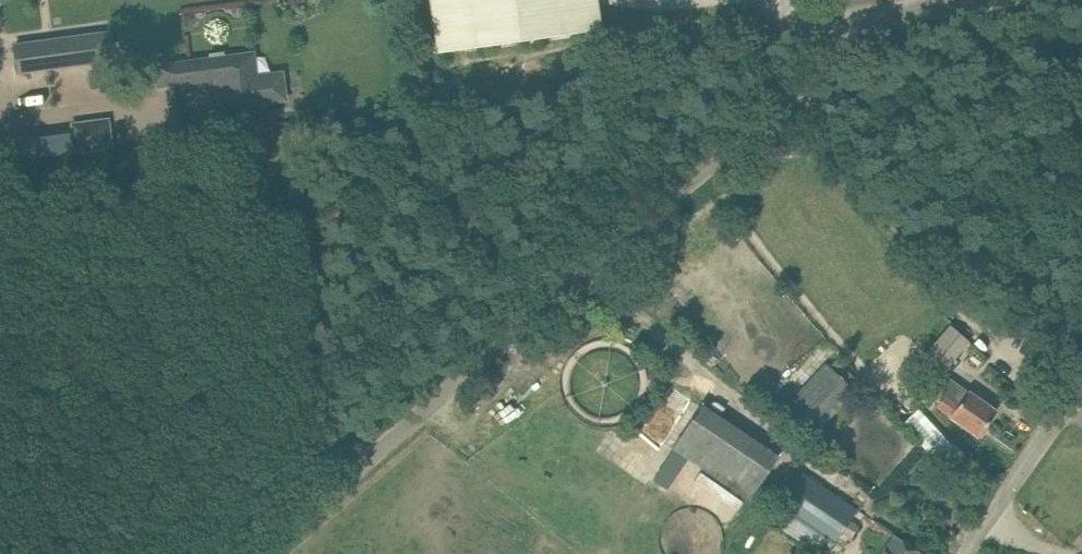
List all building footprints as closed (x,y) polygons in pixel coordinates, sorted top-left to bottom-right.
[(437,52),(601,29),(597,0),(430,0),(437,52)] [(102,60),(98,31),(15,43),(19,71),(102,60)] [(247,53),(158,64),(161,85),(218,77),(223,113),(256,109),(255,104),(285,100),(282,74),(281,71),(256,74),(253,52),(247,53)] [(109,116),(70,122),(75,154),(114,148),(109,116)] [(70,131),(10,140),(12,159),(73,151),(70,131)] [(942,335),(912,370),(929,385),(968,341),(950,326),(942,335)] [(855,390),(824,363),(780,410),(810,438),(855,390)] [(996,410),(946,375),(937,389),(945,394),(937,406),(950,415),(950,416),(978,436),(996,410)] [(750,498),(778,455),(703,404),(674,447),(750,498)] [(916,407),(901,421),(936,458),(952,443),(916,407)] [(802,471),(771,519),(821,553),(823,549),(827,551),(841,531),(850,537),(859,524),(849,518),(856,507),(802,471)] [(906,542),(894,534),(881,553),(924,553),(906,542)]
